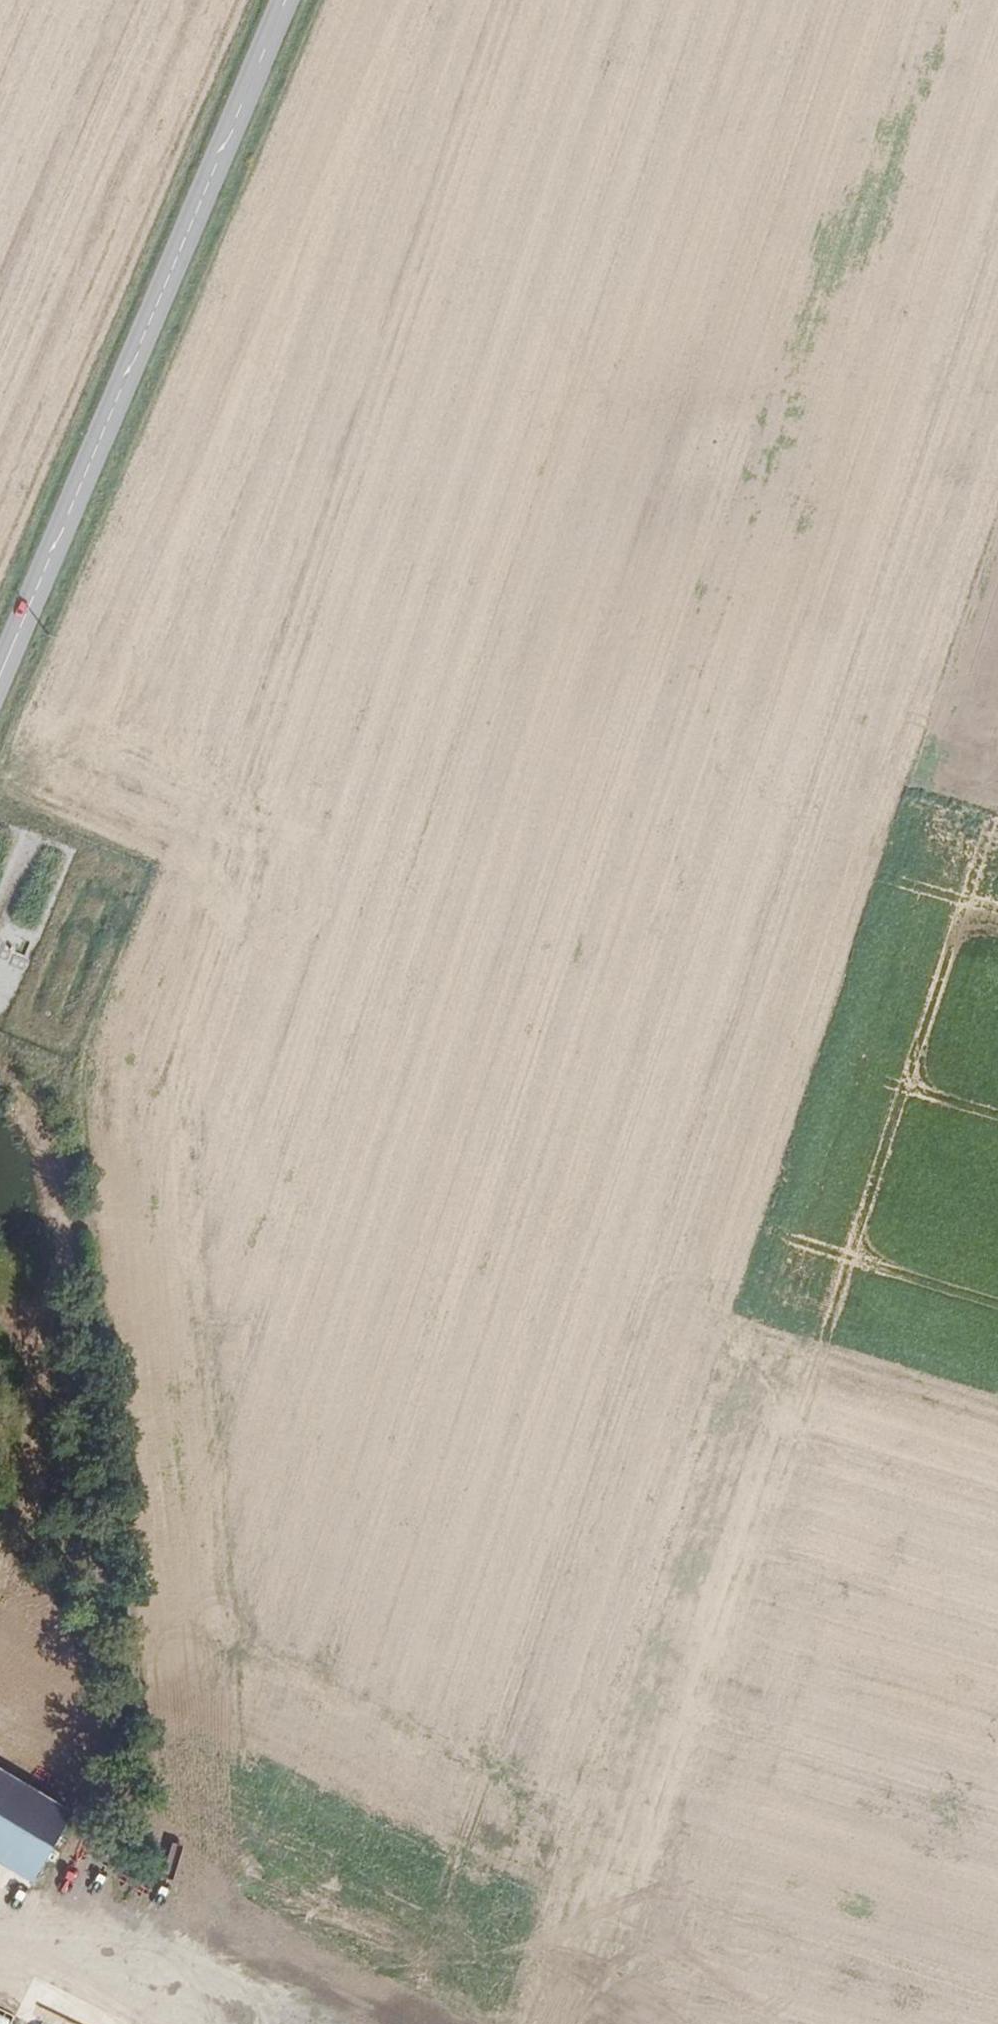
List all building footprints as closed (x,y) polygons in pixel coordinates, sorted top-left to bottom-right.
[(0,1762),(0,1859),(47,1888),(86,1818),(0,1762)] [(0,2012),(0,2023),(10,2023),(13,2020),(0,2012)]
